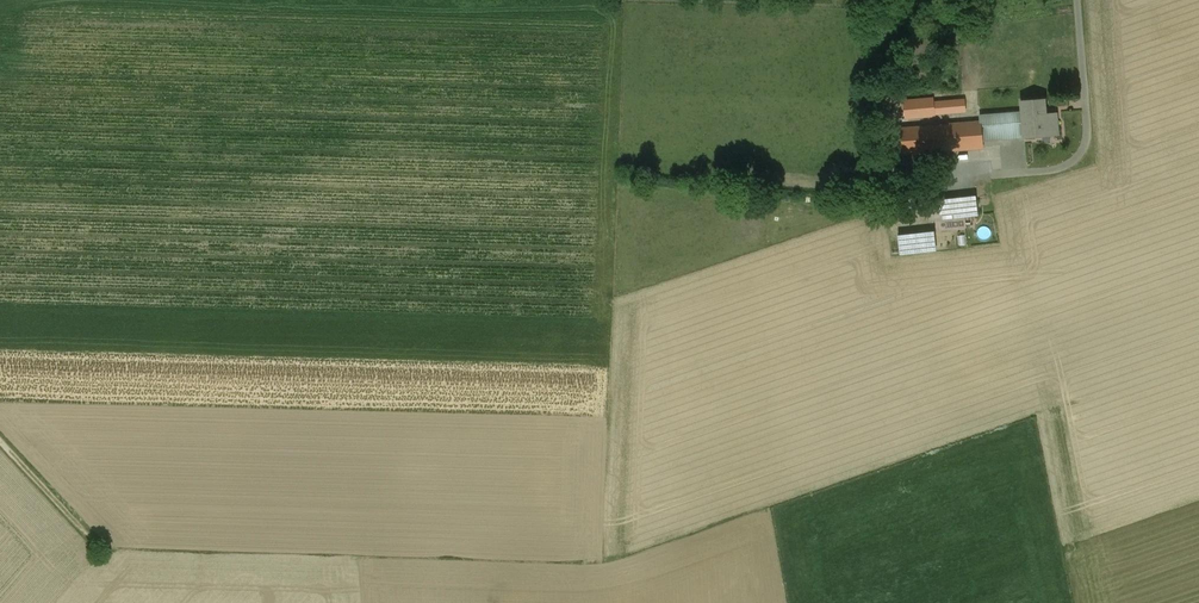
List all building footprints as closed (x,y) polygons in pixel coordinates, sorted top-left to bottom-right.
[(924,100),(904,102),(905,118),(935,115),(934,103),(933,93),(923,94),(924,100)] [(1046,99),(1020,101),(1020,112),(1022,139),(1060,136),(1058,113),(1047,114),(1046,99)] [(965,100),(934,103),(935,114),(965,111),(965,100)] [(986,114),(979,115),(981,141),(1022,139),(1020,112),(986,114)] [(982,123),(893,129),(895,154),(908,153),(984,148),(982,123)] [(908,153),(895,154),(897,184),(911,183),(908,153)] [(1018,178),(1007,179),(1008,189),(1019,188),(1018,178)] [(975,196),(927,201),(929,220),(978,215),(975,196)] [(966,217),(936,220),(937,230),(966,227),(966,217)] [(934,231),(898,235),(900,254),(936,250),(934,231)]
